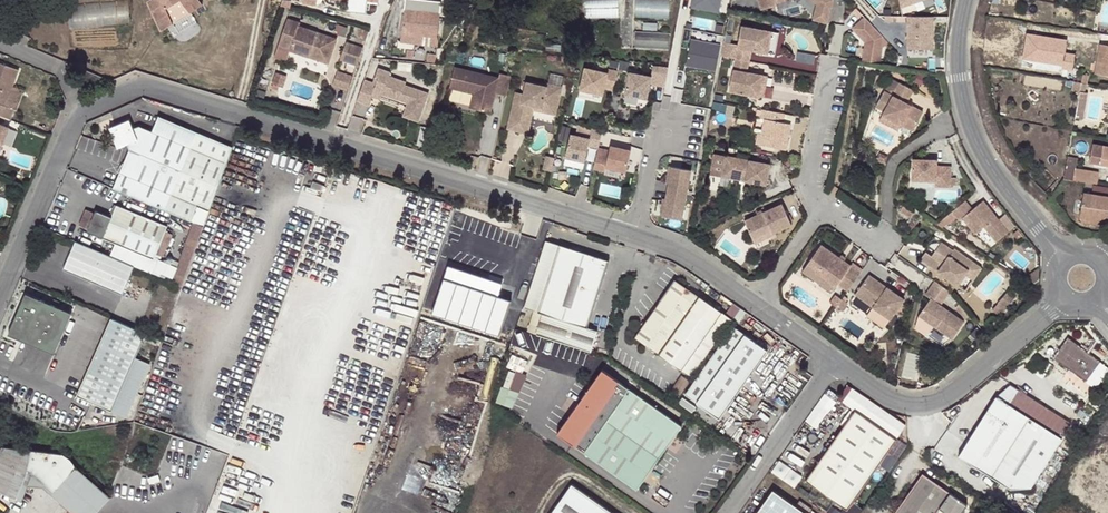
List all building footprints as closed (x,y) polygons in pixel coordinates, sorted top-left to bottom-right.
[(70,4),(72,27),(132,23),(130,0),(126,0),(70,4)] [(163,30),(175,22),(166,2),(169,0),(149,0),(163,30)] [(192,12),(204,4),(201,0),(183,0),(192,12)] [(402,20),(438,25),(439,17),(448,18),(450,2),(436,0),(404,0),(402,20)] [(621,0),(587,0),(587,17),(621,16),(621,0)] [(671,0),(638,0),(638,18),(671,17),(671,0)] [(693,7),(722,11),(724,0),(694,0),(693,7)] [(759,11),(775,7),(774,4),(783,2),(783,0),(756,0),(759,11)] [(821,6),(814,20),(828,25),(835,4),(832,0),(815,0),(821,6)] [(937,48),(936,15),(910,15),(910,48),(937,48)] [(288,49),(307,56),(308,52),(318,56),(319,52),(329,55),(335,39),(298,25),(299,22),(286,17),(276,43),(288,48),(288,49)] [(402,20),(401,31),(402,32),(437,36),(438,25),(402,20)] [(772,29),(742,23),(737,47),(751,50),(767,53),(772,29)] [(367,31),(354,27),(350,38),(363,42),(367,31)] [(637,29),(636,46),(670,48),(671,31),(637,29)] [(776,30),(772,29),(767,53),(771,54),(776,30)] [(1078,65),(1079,52),(1070,51),(1071,36),(1029,31),(1026,60),(1078,65)] [(437,36),(402,32),(401,36),(437,40),(437,36)] [(687,64),(718,70),(724,43),(692,37),(687,64)] [(1107,44),(1099,43),(1096,61),(1100,62),(1098,73),(1107,75),(1107,40),(1107,44)] [(344,42),(337,59),(355,65),(361,48),(344,42)] [(751,50),(737,47),(735,58),(749,61),(751,50)] [(799,50),(798,60),(785,58),(784,65),(816,69),(819,53),(799,50)] [(308,52),(307,56),(326,63),(329,55),(319,52),(318,56),(308,52)] [(853,56),(852,62),(860,64),(870,66),(872,58),(859,55),(858,57),(853,56)] [(360,90),(371,94),(374,85),(376,80),(377,76),(386,80),(385,83),(402,90),(403,86),(411,89),(410,92),(408,98),(412,99),(409,107),(421,111),(431,83),(408,75),(409,71),(392,65),(393,61),(381,57),(378,65),(381,66),(379,73),(368,69),(360,90)] [(749,61),(735,58),(733,69),(747,72),(749,61)] [(426,73),(435,76),(437,62),(428,60),(426,73)] [(10,118),(14,108),(5,105),(13,86),(20,69),(0,61),(0,114),(10,118)] [(588,63),(582,89),(613,95),(618,69),(588,63)] [(656,63),(654,73),(632,69),(627,93),(653,99),(656,84),(667,86),(671,66),(656,63)] [(496,92),(507,94),(512,75),(500,72),(499,76),(455,65),(450,86),(475,92),(470,106),(492,111),(496,92)] [(334,85),(351,90),(356,75),(340,69),(334,85)] [(747,72),(733,69),(728,94),(758,100),(763,75),(747,72)] [(77,75),(81,86),(87,83),(83,72),(77,75)] [(274,72),(271,84),(281,88),(285,76),(274,72)] [(763,75),(758,100),(762,101),(767,76),(763,75)] [(374,85),(383,88),(385,83),(386,80),(377,76),(376,80),(374,85)] [(516,90),(511,115),(520,117),(520,114),(528,115),(531,102),(557,108),(563,85),(548,81),(547,85),(527,80),(524,92),(516,90)] [(1080,89),(1078,101),(1075,116),(1082,117),(1087,90),(1085,90),(1087,82),(1082,81),(1080,89)] [(5,105),(14,108),(17,109),(23,91),(13,86),(5,105)] [(895,98),(886,92),(877,107),(885,112),(883,116),(902,125),(913,131),(923,113),(910,106),(915,97),(900,89),(895,98)] [(511,115),(508,126),(529,131),(534,108),(556,113),(557,108),(531,102),(528,115),(520,114),(520,117),(511,115)] [(760,131),(758,144),(787,150),(793,124),(785,122),(786,114),(765,110),(763,118),(766,118),(763,131),(760,131)] [(902,125),(883,116),(880,122),(899,132),(902,125)] [(113,189),(166,212),(185,220),(192,205),(210,213),(233,150),(199,136),(160,119),(153,132),(141,127),(136,130),(131,121),(112,128),(120,147),(128,144),(131,149),(113,189)] [(577,122),(566,163),(587,168),(594,145),(601,147),(605,129),(577,122)] [(10,127),(0,123),(0,152),(10,127)] [(600,146),(595,165),(630,173),(636,147),(613,142),(611,149),(600,146)] [(547,154),(543,168),(552,170),(555,156),(547,154)] [(722,177),(767,186),(771,165),(714,154),(711,168),(723,170),(722,177)] [(1066,165),(1064,176),(1074,178),(1076,166),(1077,156),(1068,154),(1066,165)] [(935,187),(950,188),(951,167),(937,167),(937,161),(913,159),(912,180),(935,182),(935,187)] [(667,215),(690,218),(696,167),(673,164),(667,215)] [(1074,178),(1097,181),(1099,170),(1076,166),(1074,178)] [(843,191),(836,186),(833,190),(840,196),(843,191)] [(1098,217),(1107,218),(1107,193),(1083,190),(1081,215),(1098,217)] [(968,200),(955,210),(962,219),(966,217),(975,208),(968,200)] [(978,232),(986,226),(998,241),(1011,231),(986,200),(975,208),(966,217),(978,232)] [(89,227),(88,230),(155,258),(157,253),(164,256),(174,232),(167,230),(169,224),(118,203),(113,215),(97,208),(96,211),(89,227)] [(784,204),(746,220),(755,239),(774,231),(775,232),(793,224),(784,204)] [(80,223),(89,227),(96,211),(87,207),(80,223)] [(774,231),(755,239),(756,243),(776,235),(775,232),(774,231)] [(927,251),(922,258),(938,270),(939,269),(967,291),(975,279),(968,273),(976,262),(955,247),(954,249),(943,241),(932,255),(927,251)] [(133,268),(75,242),(63,269),(121,296),(133,268)] [(544,314),(585,326),(607,260),(560,245),(545,294),(542,304),(539,312),(544,314)] [(824,246),(811,263),(822,271),(821,271),(840,285),(850,292),(863,274),(824,246)] [(968,273),(975,279),(983,268),(976,262),(968,273)] [(811,263),(805,272),(834,293),(840,285),(821,271),(822,271),(811,263)] [(908,300),(872,276),(858,295),(894,320),(908,300)] [(687,289),(682,286),(673,279),(633,337),(656,353),(691,378),(733,319),(725,313),(710,302),(697,295),(687,289)] [(953,293),(939,283),(930,297),(934,300),(923,317),(956,340),(968,322),(944,306),(953,293)] [(59,352),(76,309),(30,291),(13,333),(59,352)] [(1009,291),(994,309),(1001,315),(1016,297),(1009,291)] [(840,307),(844,300),(839,296),(834,303),(840,307)] [(846,311),(850,304),(844,300),(840,307),(846,311)] [(725,313),(733,319),(734,317),(741,307),(732,302),(725,313)] [(960,309),(971,323),(976,319),(964,305),(960,309)] [(745,310),(741,307),(734,317),(738,320),(745,310)] [(539,312),(533,332),(538,333),(544,314),(539,312)] [(585,326),(544,314),(538,333),(589,350),(596,329),(585,326)] [(144,335),(110,319),(74,396),(108,412),(133,358),(144,335)] [(686,393),(713,412),(718,406),(724,410),(768,349),(734,325),(686,393)] [(1055,356),(1087,380),(1102,360),(1070,336),(1055,356)] [(108,412),(124,419),(149,366),(133,358),(108,412)] [(1097,388),(1107,373),(1107,365),(1102,360),(1087,380),(1097,388)] [(555,433),(636,489),(681,426),(601,368),(555,433)] [(512,388),(522,391),(527,372),(517,369),(512,388)] [(671,392),(678,397),(687,383),(681,378),(671,392)] [(997,395),(960,454),(1012,488),(1033,486),(1073,422),(1012,383),(997,395)] [(718,406),(713,412),(720,417),(724,410),(718,406)] [(855,409),(805,478),(848,508),(897,438),(855,409)] [(899,455),(908,446),(902,439),(892,448),(899,455)] [(112,497),(93,480),(90,479),(86,474),(72,465),(63,459),(3,452),(0,461),(0,502),(2,497),(18,504),(20,499),(23,489),(29,469),(45,484),(43,486),(74,512),(99,512),(112,497)] [(940,507),(949,512),(962,512),(969,504),(951,491),(924,472),(895,512),(936,512),(940,507)] [(570,482),(548,512),(615,512),(570,482)] [(755,512),(809,512),(773,489),(755,512)]
